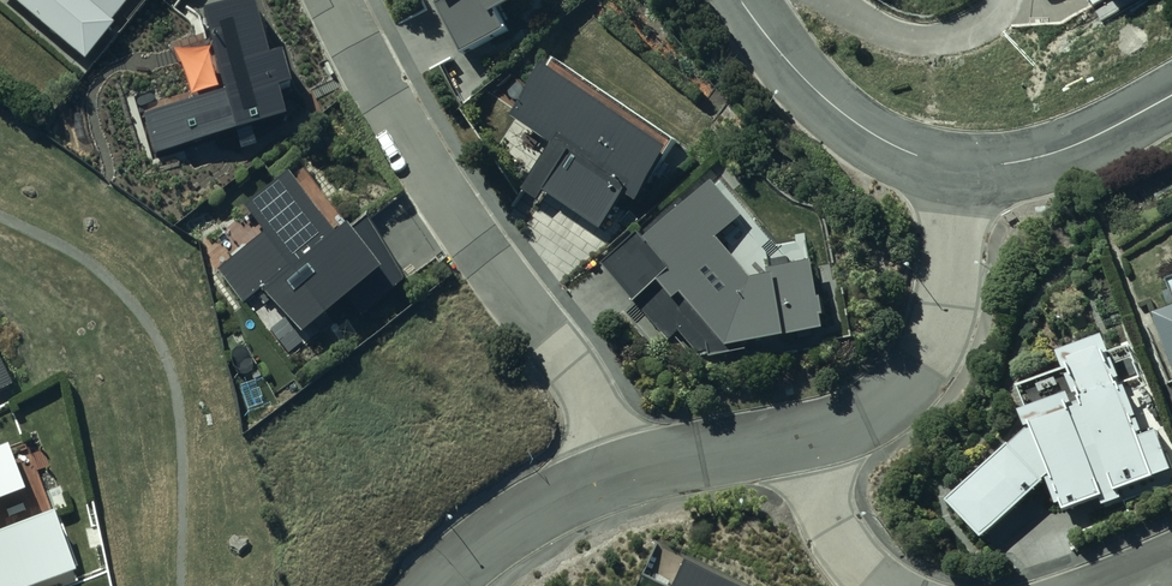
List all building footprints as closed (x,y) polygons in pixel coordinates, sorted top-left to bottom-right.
[(86,56),(117,19),(114,16),(128,0),(22,0),(86,56)] [(464,45),(513,20),(503,1),(505,0),(441,0),(464,45)] [(554,54),(516,111),(556,138),(525,184),(542,196),(548,186),(605,224),(631,186),(643,194),(680,138),(554,54)] [(238,200),(257,225),(232,247),(236,252),(218,267),(244,297),(254,288),(299,339),(341,302),(362,326),(423,273),(385,230),(392,224),(367,195),(353,207),(307,154),(294,165),(290,160),(238,200)] [(644,225),(606,260),(671,338),(681,330),(701,352),(751,345),(750,337),(829,321),(827,309),(831,308),(828,289),(822,290),(815,255),(771,264),(772,269),(756,272),(722,233),(748,210),(717,175),(651,233),(644,225)] [(1158,305),(1171,344),(1171,300),(1158,305)] [(1028,402),(1035,423),(954,494),(988,533),(1052,476),(1060,499),(1064,498),(1067,506),(1103,493),(1106,502),(1126,495),(1122,485),(1171,467),(1171,456),(1161,424),(1144,429),(1128,380),(1143,375),(1130,340),(1116,345),(1110,328),(1064,344),(1071,363),(1020,381),(1028,402)] [(15,382),(0,353),(0,389),(15,382)] [(0,456),(0,518),(30,507),(10,453),(0,456)] [(80,580),(59,521),(3,541),(0,533),(0,585),(64,585),(80,580)] [(682,546),(661,585),(767,585),(682,546)]
